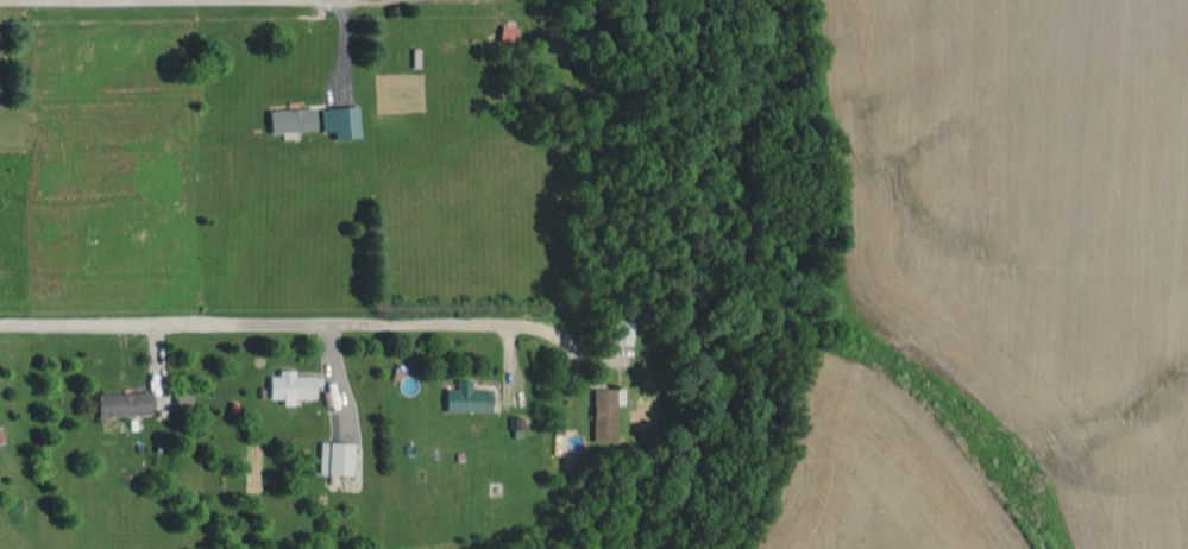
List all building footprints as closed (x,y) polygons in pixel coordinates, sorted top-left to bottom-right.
[(320,130),(331,130),(331,137),(354,136),(353,105),(319,107),(320,130)] [(311,129),(310,107),(266,108),(266,131),(311,129)] [(629,318),(611,318),(610,343),(629,343),(629,318)] [(291,397),(312,397),(312,384),(318,384),(318,374),(292,375),(292,368),(275,369),(275,374),(266,374),(266,397),(279,397),(279,404),(291,404),(291,397)] [(488,411),(488,387),(469,386),(469,378),(454,378),(453,387),(443,387),(442,410),(488,411)] [(614,388),(591,387),(589,440),(612,441),(614,388)] [(147,391),(94,392),(95,416),(148,414),(147,391)] [(347,474),(348,442),(317,441),(316,473),(347,474)]
